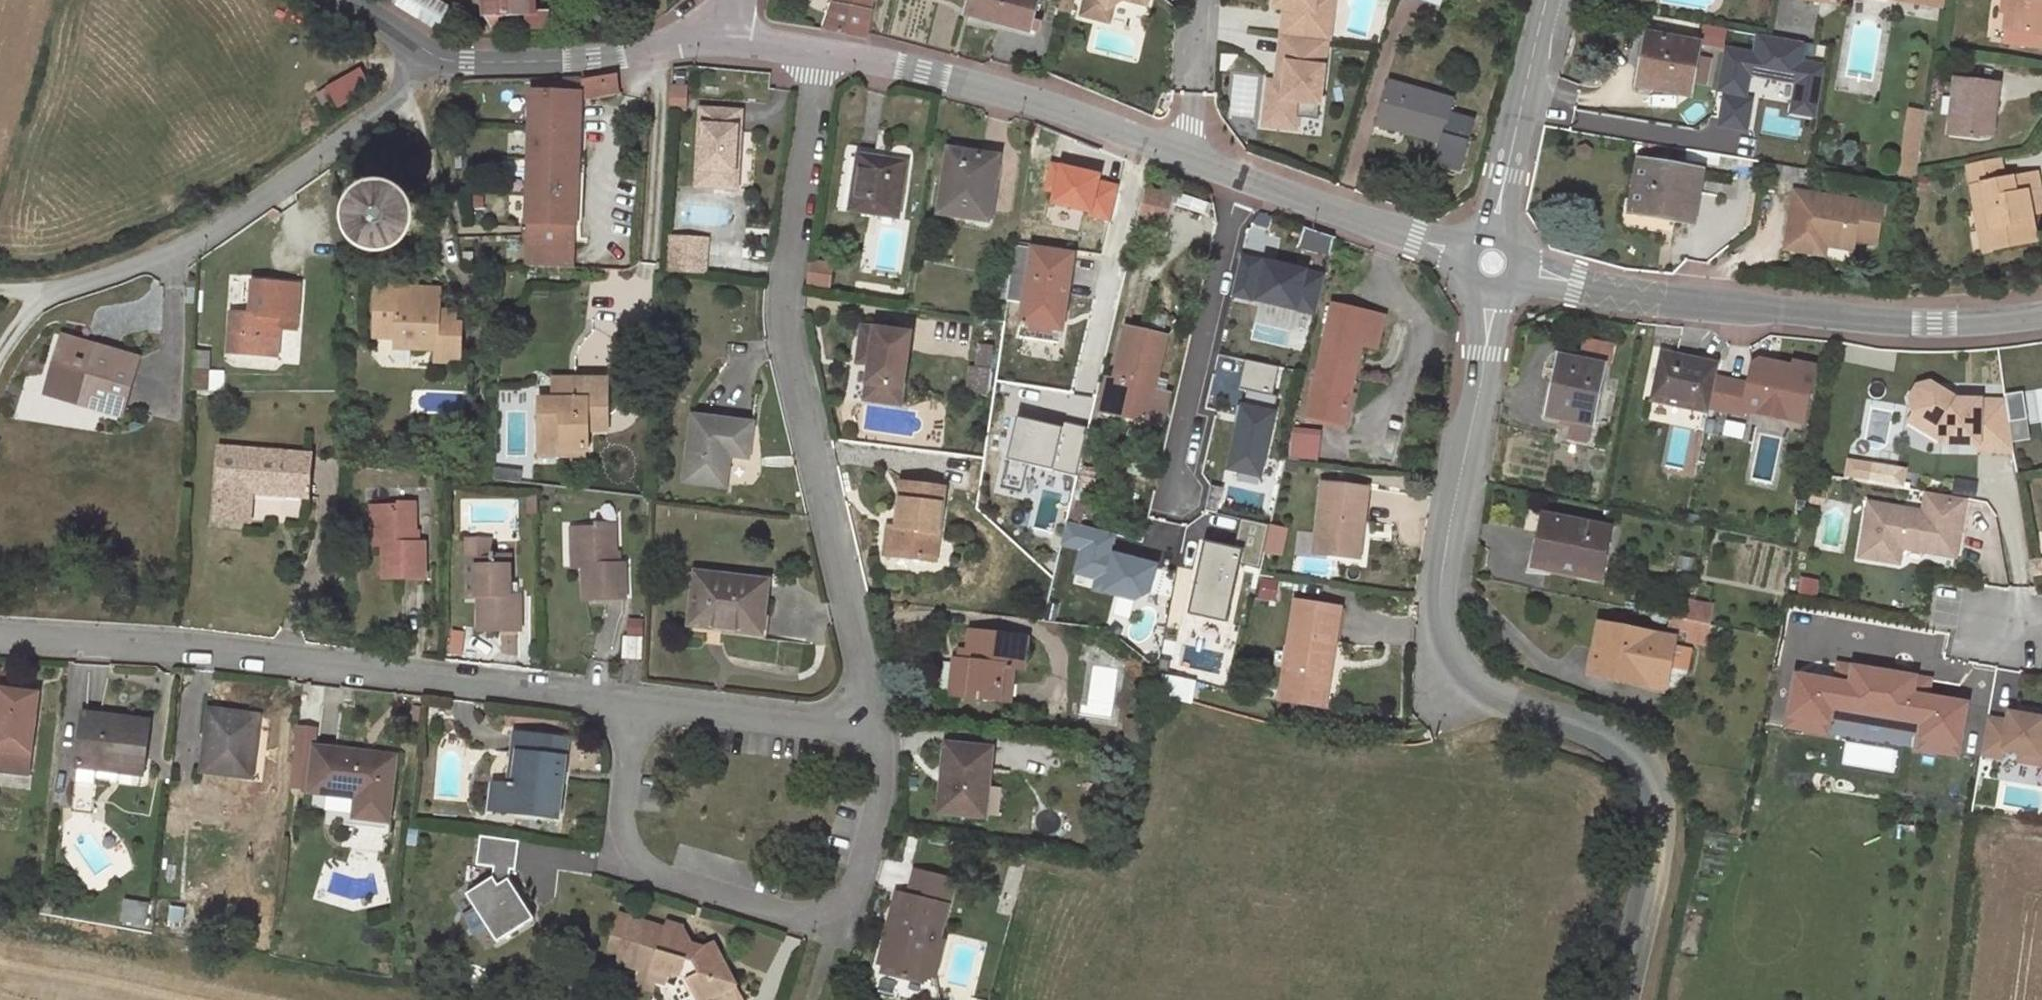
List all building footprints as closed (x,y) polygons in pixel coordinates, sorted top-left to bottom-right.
[(445,30),(456,7),(443,0),(402,0),(398,7),(445,30)] [(488,18),(528,17),(529,30),(546,29),(545,0),(487,0),(488,18)] [(872,0),(835,0),(834,5),(826,31),(865,38),(870,8),(872,0)] [(1038,0),(970,0),(966,14),(1030,32),(1038,0)] [(1062,12),(1071,15),(1075,0),(1065,0),(1062,12)] [(1083,18),(1104,23),(1106,13),(1115,8),(1126,2),(1129,0),(1087,0),(1083,18)] [(1281,37),(1327,42),(1329,42),(1332,15),(1320,14),(1322,0),(1275,0),(1274,9),(1284,11),(1281,37)] [(1320,14),(1332,15),(1334,0),(1322,0),(1320,14)] [(1935,7),(1942,8),(1944,0),(1936,0),(1935,7)] [(2003,28),(2041,34),(2041,0),(2008,0),(2003,28)] [(1104,23),(1111,25),(1115,8),(1106,13),(1104,23)] [(1679,40),(1647,34),(1637,86),(1690,96),(1692,82),(1697,58),(1699,44),(1691,42),(1692,36),(1680,35),(1679,40)] [(1320,105),(1327,42),(1281,37),(1278,65),(1287,66),(1285,85),(1276,83),(1268,83),(1265,115),(1298,119),(1300,103),(1320,105)] [(1709,60),(1697,58),(1692,82),(1704,84),(1709,60)] [(1287,66),(1278,65),(1276,83),(1285,85),(1287,66)] [(370,89),(359,71),(317,94),(327,112),(370,89)] [(615,93),(615,73),(592,77),(582,79),(581,77),(565,77),(565,91),(530,91),(525,266),(573,268),(577,157),(570,156),(573,92),(581,92),(581,98),(615,93)] [(1999,84),(1955,79),(1949,136),(1983,140),(1992,139),(1999,84)] [(1453,100),(1388,83),(1377,125),(1440,143),(1436,164),(1462,172),(1475,122),(1450,115),(1453,100)] [(692,87),(671,85),(669,112),(689,116),(692,87)] [(697,186),(738,189),(742,112),(702,109),(697,186)] [(1922,113),(1911,111),(1907,135),(1918,138),(1922,113)] [(1298,119),(1265,115),(1264,127),(1297,130),(1298,119)] [(1730,129),(1717,127),(1715,140),(1742,145),(1747,118),(1733,116),(1730,129)] [(1720,156),(1672,149),(1671,156),(1719,165),(1720,156)] [(966,209),(990,214),(997,158),(951,150),(941,211),(965,215),(966,209)] [(850,210),(899,217),(908,161),(859,153),(850,210)] [(1765,154),(1764,163),(1783,166),(1784,158),(1765,154)] [(1101,172),(1049,160),(1042,191),(1052,193),(1049,205),(1088,212),(1089,217),(1110,222),(1120,183),(1100,179),(1101,172)] [(1967,168),(1975,210),(1985,208),(1993,249),(2035,240),(2030,214),(2028,203),(2041,200),(2037,175),(2004,181),(2001,161),(1967,168)] [(1701,173),(1641,163),(1633,211),(1692,221),(1701,173)] [(1146,188),(1140,216),(1164,223),(1171,194),(1146,188)] [(1883,205),(1796,190),(1788,238),(1826,245),(1845,248),(1846,238),(1855,239),(1876,243),(1883,205)] [(2041,200),(2028,203),(2030,214),(2041,212),(2041,201),(2041,200)] [(361,219),(361,226),(363,231),(366,235),(370,239),(375,241),(379,242),(383,242),(388,241),(395,237),(400,230),(401,221),(400,215),(397,211),(394,207),(391,205),(387,203),(377,203),(373,204),(369,207),(364,212),(361,219)] [(1982,251),(1993,249),(1985,208),(1975,210),(1982,251)] [(965,215),(989,219),(990,214),(966,209),(965,215)] [(670,236),(670,273),(711,273),(712,237),(670,236)] [(1826,245),(1788,238),(1786,248),(1824,255),(1826,245)] [(1855,239),(1846,238),(1845,248),(1853,249),(1855,239)] [(1012,275),(1008,298),(1008,299),(1025,302),(1019,336),(1056,343),(1061,307),(1064,308),(1071,254),(1017,245),(1012,275)] [(1324,272),(1241,252),(1231,297),(1312,316),(1324,272)] [(996,296),(1008,298),(1012,275),(1000,273),(996,296)] [(438,339),(438,349),(437,359),(460,361),(462,323),(455,323),(448,323),(449,310),(439,310),(439,289),(400,287),(399,293),(378,292),(376,335),(399,336),(398,346),(422,347),(423,338),(438,339)] [(1309,415),(1345,422),(1362,345),(1376,347),(1383,316),(1331,303),(1309,415)] [(228,351),(275,354),(279,317),(231,313),(228,351)] [(866,398),(901,403),(909,334),(862,327),(858,363),(870,365),(866,398)] [(1116,381),(1109,412),(1160,421),(1166,395),(1154,392),(1166,337),(1127,329),(1116,381)] [(66,336),(60,353),(94,365),(100,347),(66,336)] [(1056,343),(1019,336),(1019,341),(1056,347),(1056,343)] [(423,338),(422,347),(438,349),(438,339),(423,338)] [(1568,438),(1589,442),(1605,367),(1609,368),(1614,345),(1585,340),(1582,358),(1560,354),(1548,415),(1571,421),(1568,438)] [(982,369),(980,392),(988,393),(994,348),(979,345),(976,368),(982,369)] [(122,413),(138,358),(100,347),(94,365),(60,353),(51,381),(67,386),(64,395),(122,413)] [(194,350),(192,388),(224,388),(224,372),(209,372),(209,352),(194,350)] [(1651,400),(1708,412),(1710,405),(1743,412),(1744,407),(1749,383),(1716,376),(1719,362),(1662,350),(1651,400)] [(1803,420),(1814,367),(1796,362),(1795,367),(1759,359),(1754,363),(1749,383),(1744,407),(1755,409),(1760,406),(1785,411),(1788,417),(1803,420)] [(982,369),(976,368),(972,368),(969,390),(980,392),(982,369)] [(587,419),(607,419),(607,378),(575,378),(574,398),(539,399),(539,443),(561,443),(560,448),(586,448),(586,431),(587,419)] [(1109,412),(1116,381),(1108,379),(1101,410),(1109,412)] [(51,381),(48,391),(64,395),(67,386),(51,381)] [(1977,450),(2013,450),(2005,399),(1957,400),(1928,384),(1917,387),(1910,400),(1913,412),(1914,413),(1941,428),(1940,442),(1940,445),(1977,445),(1977,450)] [(2041,420),(2041,425),(2041,391),(2006,396),(2010,425),(2041,420)] [(1277,407),(1240,400),(1224,469),(1260,478),(1277,407)] [(1909,424),(1940,442),(1941,428),(1914,413),(1909,424)] [(730,456),(748,458),(753,424),(694,416),(685,482),(725,487),(730,456)] [(1062,427),(1016,416),(1006,458),(1077,476),(1087,427),(1064,421),(1062,427)] [(586,431),(607,431),(607,419),(587,419),(586,431)] [(1322,428),(1292,426),(1288,459),(1317,461),(1322,428)] [(561,443),(539,443),(540,459),(586,459),(586,448),(560,448),(561,443)] [(215,520),(248,521),(252,492),(306,496),(309,453),(222,446),(215,520)] [(1843,461),(1841,482),(1902,487),(1904,466),(1843,461)] [(884,554),(936,562),(945,487),(901,481),(895,526),(888,525),(884,554)] [(1356,522),(1363,522),(1366,488),(1322,483),(1315,552),(1353,556),(1356,522)] [(1965,498),(1925,491),(1922,510),(1868,501),(1859,556),(1898,562),(1901,547),(1928,551),(1929,547),(1934,545),(1957,548),(1965,498)] [(378,506),(379,543),(383,543),(385,577),(425,576),(424,541),(415,541),(414,501),(399,501),(399,505),(378,506)] [(1536,566),(1599,578),(1607,528),(1546,516),(1536,566)] [(1240,519),(1234,547),(1243,549),(1240,563),(1259,568),(1263,552),(1268,524),(1240,519)] [(1117,534),(1066,521),(1060,545),(1078,550),(1073,572),(1094,579),(1091,590),(1134,601),(1150,593),(1158,563),(1113,551),(1117,534)] [(1356,522),(1353,556),(1358,557),(1363,522),(1356,522)] [(576,528),(578,566),(584,566),(585,599),(626,597),(624,563),(617,563),(615,525),(597,524),(597,528),(576,528)] [(1289,528),(1268,524),(1263,552),(1282,557),(1289,528)] [(1234,547),(1202,539),(1187,614),(1226,622),(1240,563),(1243,549),(1234,547)] [(1955,556),(1957,548),(1934,545),(1929,547),(1928,551),(1955,556)] [(473,557),(473,597),(479,597),(479,630),(520,630),(520,594),(511,594),(509,554),(491,554),(491,557),(473,557)] [(693,624),(761,632),(767,581),(698,572),(693,624)] [(1279,581),(1260,577),(1256,598),(1275,601),(1279,581)] [(1281,699),(1323,706),(1329,674),(1321,674),(1327,637),(1335,639),(1340,609),(1296,601),(1281,699)] [(1694,608),(1692,620),(1710,624),(1714,606),(1695,602),(1694,608)] [(1669,616),(1692,620),(1694,608),(1672,605),(1669,616)] [(1685,638),(1688,639),(1692,620),(1669,616),(1667,626),(1687,630),(1685,638)] [(1688,639),(1707,642),(1710,624),(1692,620),(1688,639)] [(1670,664),(1673,645),(1675,636),(1600,622),(1590,671),(1665,684),(1670,664)] [(965,659),(958,658),(953,657),(949,693),(1011,700),(1016,670),(1023,670),(1027,638),(969,630),(966,649),(965,659)] [(1321,674),(1329,674),(1335,639),(1327,637),(1321,674)] [(644,658),(645,638),(626,638),(625,657),(644,658)] [(1682,667),(1686,648),(1673,645),(1670,664),(1682,667)] [(965,659),(966,649),(959,648),(958,658),(965,659)] [(1690,668),(1694,650),(1686,648),(1682,667),(1690,668)] [(1958,754),(1966,702),(1927,695),(1930,678),(1837,663),(1834,680),(1795,673),(1786,726),(1804,728),(1805,718),(1828,722),(1829,717),(1831,707),(1922,722),(1920,732),(1919,738),(1942,742),(1940,751),(1958,754)] [(1159,674),(1153,694),(1189,703),(1194,682),(1159,674)] [(29,774),(38,694),(0,689),(0,770),(29,774)] [(1922,722),(1831,707),(1829,717),(1920,732),(1922,722)] [(210,709),(202,770),(251,776),(258,715),(210,709)] [(1981,753),(2001,757),(2003,749),(2019,751),(2038,754),(2036,762),(2041,764),(2041,717),(2008,711),(2007,719),(1987,716),(1981,753)] [(85,713),(76,782),(72,811),(93,813),(97,785),(111,787),(118,772),(143,774),(149,721),(85,713)] [(1804,728),(1827,732),(1828,722),(1805,718),(1804,728)] [(514,785),(509,784),(494,783),(491,809),(558,816),(566,740),(515,734),(513,754),(518,755),(514,785)] [(1942,742),(1919,738),(1917,747),(1940,751),(1942,742)] [(944,811),(982,814),(988,748),(946,744),(943,772),(947,772),(944,811)] [(310,791),(336,794),(355,797),(355,816),(387,819),(395,756),(315,746),(310,791)] [(2019,751),(2003,749),(2001,757),(2017,760),(2019,751)] [(518,755),(513,754),(509,784),(514,785),(518,755)] [(517,842),(477,836),(473,863),(492,866),(490,877),(460,894),(492,942),(527,918),(503,881),(507,868),(513,868),(517,842)] [(899,967),(898,973),(925,979),(927,973),(936,975),(944,940),(939,939),(953,880),(913,870),(907,894),(896,892),(879,964),(882,965),(883,963),(899,967)] [(121,919),(144,922),(147,904),(124,901),(121,919)] [(170,923),(181,925),(184,908),(173,906),(170,923)] [(713,996),(735,984),(714,942),(706,947),(695,953),(677,946),(683,927),(666,920),(663,928),(620,914),(613,936),(620,939),(624,943),(621,952),(618,962),(640,970),(650,973),(648,977),(653,979),(666,983),(674,999),(706,999),(713,996)] [(695,953),(706,947),(692,941),(683,927),(677,946),(695,953)] [(620,939),(613,936),(609,948),(621,952),(624,943),(620,939)] [(883,963),(882,965),(881,973),(897,977),(898,973),(899,967),(883,963)] [(650,973),(640,970),(635,986),(650,990),(653,979),(648,977),(650,973)] [(713,996),(715,999),(738,999),(742,998),(735,984),(713,996)]
